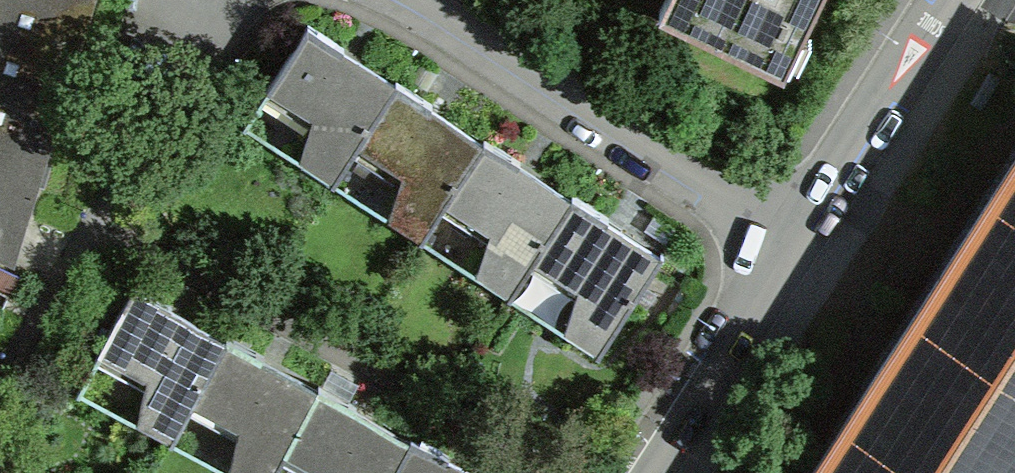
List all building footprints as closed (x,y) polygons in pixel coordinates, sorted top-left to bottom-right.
[(27,222),(40,180),(95,0),(0,0),(0,224),(4,215),(27,222)] [(785,67),(797,41),(817,0),(664,0),(660,7),(785,67)] [(348,65),(337,58),(344,48),(308,24),(268,87),(315,117),(300,160),(333,182),(357,145),(391,93),(348,65)] [(446,202),(479,150),(438,124),(425,115),(432,105),(398,82),(391,93),(357,145),(402,174),(388,217),(422,239),(446,202)] [(520,161),(486,139),(479,150),(446,202),(491,231),(476,273),(508,295),(510,295),(534,259),(567,207),(525,180),(513,172),(520,161)] [(856,411),(815,472),(1014,472),(1014,160),(856,411)] [(609,218),(574,196),(567,207),(534,259),(579,288),(565,331),(596,352),(599,355),(664,254),(661,252),(654,263),(610,235),(602,229),(609,218)] [(193,402),(222,348),(177,324),(165,318),(172,306),(134,286),(98,351),(148,378),(137,422),(172,440),(193,402)] [(240,428),(229,472),(232,472),(273,472),(285,452),(314,398),(268,373),(258,368),(264,356),(228,336),(222,348),(193,402),(240,428)] [(407,448),(362,423),(350,417),(356,406),(320,386),(314,398),(285,452),(325,472),(393,472),(407,448)] [(413,436),(407,448),(393,472),(453,472),(443,467),(449,456),(413,436)]
